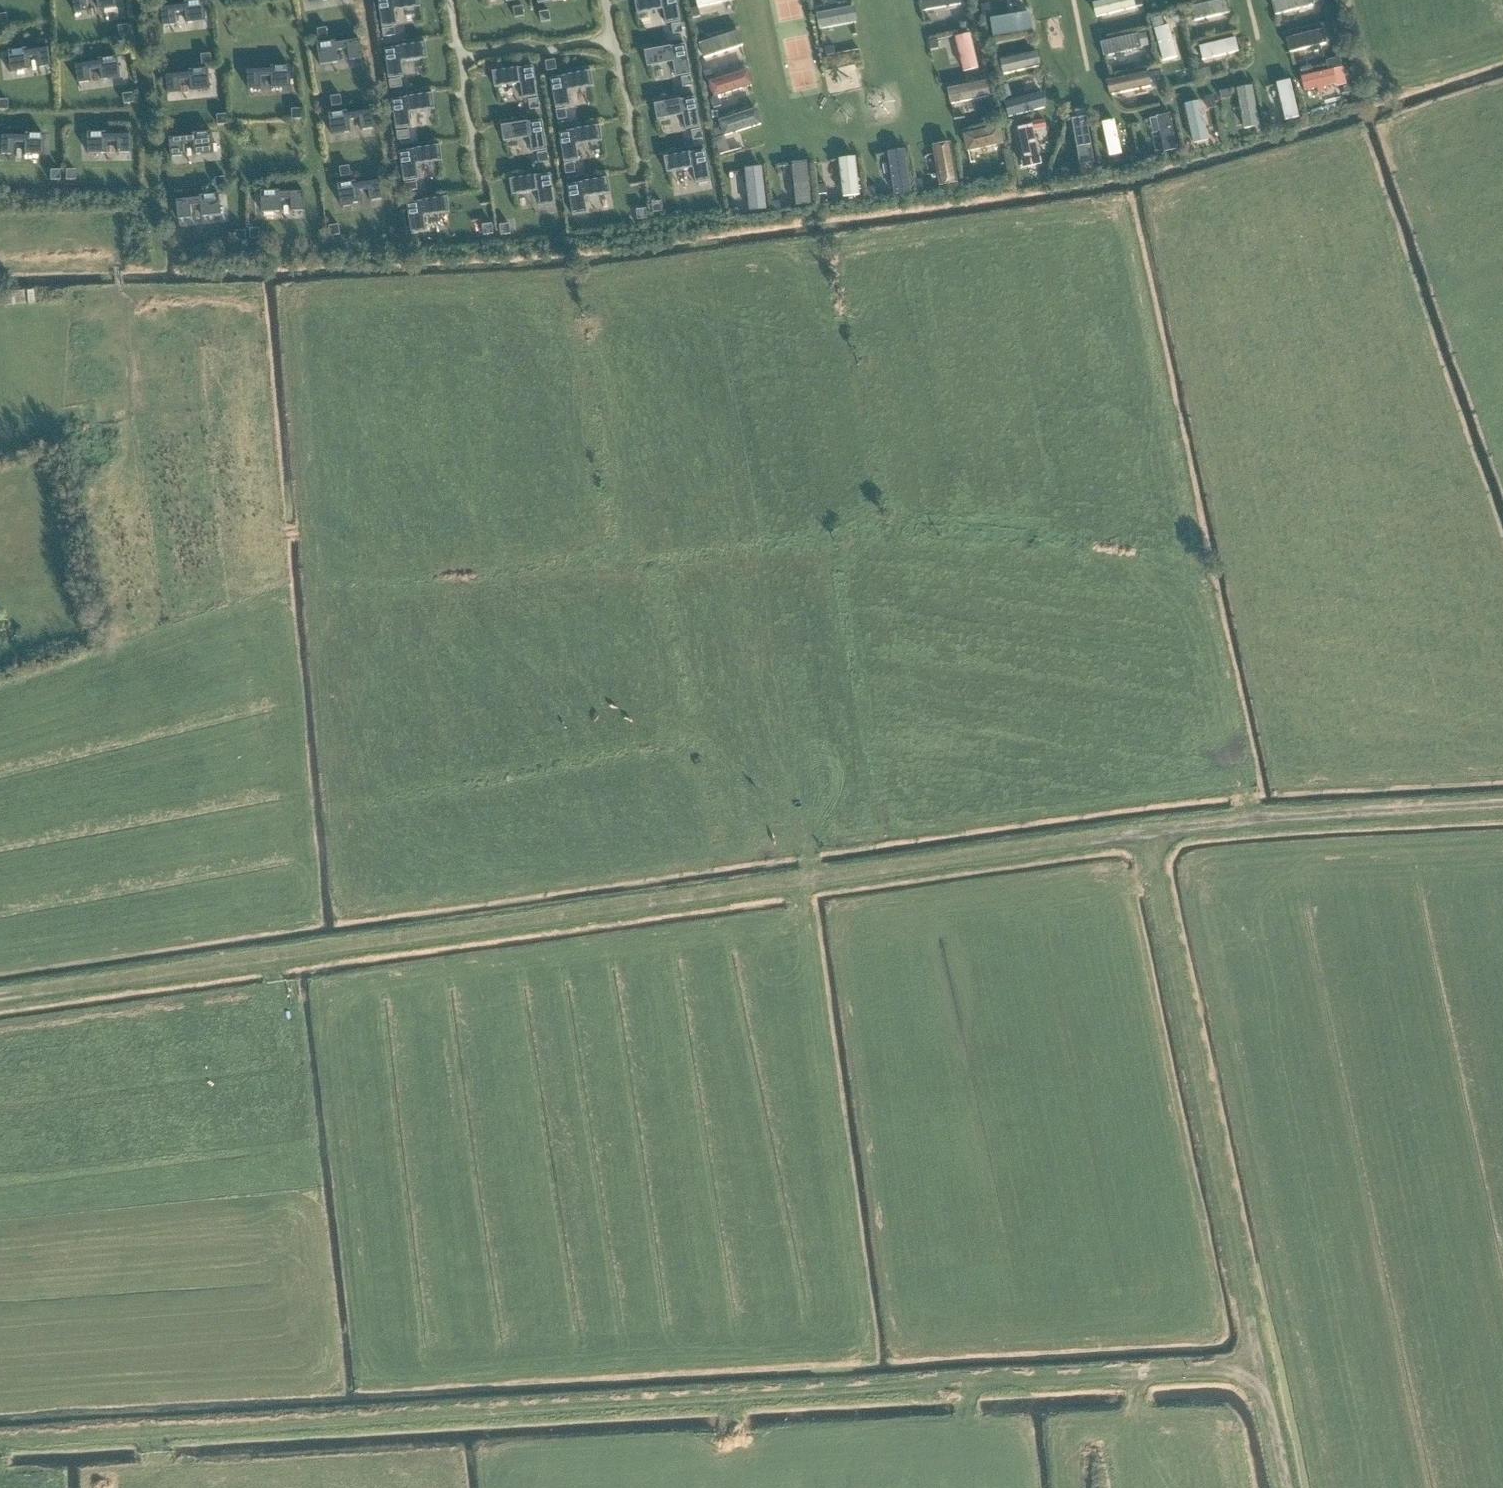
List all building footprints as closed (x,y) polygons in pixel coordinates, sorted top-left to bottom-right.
[(75,15),(94,13),(92,1),(101,0),(73,0),(75,15)] [(117,0),(103,0),(105,11),(118,9),(117,0)] [(383,29),(398,27),(396,12),(422,8),(420,0),(379,0),(383,29)] [(638,15),(664,10),(667,25),(681,22),(677,0),(635,0),(638,15)] [(827,1),(829,9),(838,7),(836,0),(831,0),(827,1)] [(960,0),(919,0),(921,11),(961,4),(960,0)] [(1094,3),(1097,18),(1136,10),(1134,0),(1110,0),(1094,3)] [(1228,0),(1223,0),(1192,7),(1196,22),(1231,14),(1228,0)] [(1274,2),(1278,16),(1315,7),(1314,3),(1313,0),(1282,0),(1274,2)] [(204,1),(162,4),(163,27),(177,26),(176,15),(186,14),(187,25),(206,24),(204,1)] [(856,22),(853,5),(816,12),(818,28),(856,22)] [(989,5),(981,7),(983,18),(991,17),(989,5)] [(523,7),(514,9),(515,18),(525,17),(523,7)] [(699,8),(691,10),(693,19),(701,17),(699,8)] [(1191,8),(1182,10),(1184,22),(1194,20),(1191,8)] [(1030,11),(989,18),(992,36),(1033,29),(1030,11)] [(549,12),(540,14),(541,23),(551,22),(549,12)] [(1180,17),(1172,18),(1173,22),(1177,25),(1181,24),(1180,17)] [(969,23),(960,24),(961,32),(970,31),(969,23)] [(682,24),(672,26),(674,36),(683,34),(682,24)] [(128,25),(119,26),(120,36),(129,35),(128,25)] [(1170,25),(1155,29),(1164,63),(1179,59),(1170,25)] [(1331,26),(1323,28),(1327,42),(1335,40),(1331,26)] [(744,43),(739,28),(700,41),(705,56),(744,43)] [(327,29),(318,30),(319,40),(329,39),(327,29)] [(395,29),(383,31),(384,39),(396,37),(395,29)] [(1322,31),(1287,40),(1291,54),(1326,45),(1322,31)] [(977,66),(969,32),(955,35),(963,70),(977,66)] [(1144,35),(1138,36),(1141,48),(1146,47),(1144,35)] [(1140,50),(1137,36),(1102,44),(1106,59),(1140,50)] [(1240,53),(1236,37),(1199,46),(1203,62),(1240,53)] [(363,61),(361,38),(318,43),(320,66),(339,64),(338,53),(349,51),(350,63),(363,61)] [(937,40),(930,41),(931,50),(939,49),(937,40)] [(401,49),(386,51),(390,81),(405,79),(403,64),(429,60),(427,44),(401,48),(401,49)] [(51,68),(48,45),(6,51),(9,74),(28,71),(26,60),(36,58),(38,70),(51,68)] [(671,49),(645,54),(648,68),(674,63),(677,79),(691,76),(685,47),(671,50),(671,49)] [(834,47),(825,48),(827,56),(836,55),(834,47)] [(1042,67),(1039,53),(1002,60),(1005,74),(1042,67)] [(211,55),(202,56),(203,66),(212,65),(211,55)] [(121,81),(118,58),(75,64),(79,87),(97,84),(96,73),(106,71),(108,83),(121,81)] [(555,62),(546,63),(547,73),(557,71),(555,62)] [(1001,62),(994,63),(998,79),(1005,77),(1001,62)] [(291,66),(248,68),(249,91),(262,90),(262,79),(272,78),(273,90),(291,89),(291,66)] [(1342,66),(1329,68),(1330,72),(1333,71),(1336,85),(1345,83),(1343,70),(1342,66)] [(519,69),(493,74),(495,89),(521,84),(524,100),(538,97),(533,68),(519,70),(519,69)] [(209,69),(167,72),(168,95),(182,94),(181,82),(191,81),(192,93),(211,91),(209,69)] [(755,86),(750,69),(710,81),(715,97),(755,86)] [(712,70),(704,72),(707,81),(714,79),(712,70)] [(566,77),(551,80),(557,110),(571,107),(569,92),(595,87),(592,72),(566,77)] [(1151,87),(1147,72),(1108,81),(1111,96),(1151,87)] [(1159,72),(1149,74),(1151,82),(1161,80),(1159,72)] [(1209,72),(1199,75),(1201,83),(1212,80),(1209,72)] [(1336,87),(1333,72),(1329,72),(1301,79),(1305,94),(1336,87)] [(691,77),(682,79),(683,89),(693,87),(691,77)] [(989,95),(986,79),(947,86),(950,103),(989,95)] [(402,80),(390,82),(391,90),(403,88),(402,80)] [(1301,120),(1293,83),(1278,86),(1287,123),(1301,120)] [(1008,87),(1000,89),(1003,99),(1011,97),(1008,87)] [(1254,88),(1238,91),(1245,133),(1261,130),(1254,88)] [(1232,91),(1220,93),(1222,101),(1231,99),(1233,96),(1232,91)] [(1043,93),(1006,103),(1010,118),(1047,108),(1043,93)] [(133,94),(123,95),(125,105),(134,104),(133,94)] [(409,99),(394,102),(398,131),(413,129),(411,114),(437,110),(435,95),(408,99),(409,99)] [(341,96),(331,98),(332,107),(342,106),(341,96)] [(1213,97),(1206,98),(1208,110),(1216,108),(1213,97)] [(719,98),(711,101),(714,109),(721,107),(719,98)] [(681,101),(655,106),(658,120),(684,115),(687,131),(701,128),(695,99),(681,102),(681,101)] [(539,100),(529,101),(531,111),(540,109),(539,100)] [(1200,101),(1184,105),(1194,146),(1210,143),(1200,101)] [(762,123),(756,106),(719,117),(725,135),(762,123)] [(376,131),(373,108),(330,114),(333,136),(352,134),(350,123),(361,121),(362,133),(376,131)] [(302,110),(292,110),(292,120),(302,119),(302,110)] [(567,110),(557,111),(559,121),(568,119),(567,110)] [(1085,111),(1075,112),(1077,120),(1087,119),(1085,111)] [(1180,152),(1172,115),(1157,118),(1165,155),(1180,152)] [(227,116),(218,117),(219,126),(228,126),(227,116)] [(992,118),(983,120),(985,127),(994,126),(992,118)] [(1093,161),(1086,120),(1071,122),(1078,163),(1093,161)] [(1044,121),(1033,123),(1034,131),(1046,129),(1044,121)] [(528,123),(502,128),(504,143),(530,138),(533,154),(547,151),(542,122),(528,124),(528,123)] [(1112,131),(1110,122),(1101,124),(1103,129),(1107,133),(1112,131)] [(1273,122),(1264,124),(1266,133),(1275,130),(1273,122)] [(1002,144),(999,125),(962,133),(966,151),(1002,144)] [(575,132),(560,134),(565,164),(580,162),(577,146),(603,143),(601,127),(575,131),(575,132)] [(1032,127),(1018,130),(1025,162),(1039,159),(1032,127)] [(1127,127),(1114,130),(1122,166),(1135,163),(1127,127)] [(722,128),(714,131),(717,139),(725,137),(722,128)] [(702,130),(692,132),(694,141),(703,140),(702,130)] [(213,132),(170,135),(171,158),(185,157),(184,146),(195,145),(195,156),(214,155),(213,132)] [(409,132),(397,133),(398,141),(410,139),(409,132)] [(131,156),(130,133),(87,133),(88,156),(107,156),(106,145),(117,145),(117,156),(131,156)] [(0,134),(0,157),(12,158),(12,146),(23,146),(22,158),(41,158),(42,136),(0,134)] [(957,181),(949,140),(933,143),(940,184),(957,181)] [(417,151),(402,153),(407,183),(422,181),(419,166),(445,162),(443,147),(417,150),(417,151)] [(910,191),(904,148),(887,150),(894,193),(910,191)] [(691,154),(665,159),(668,173),(693,168),(697,184),(711,182),(705,152),(691,155),(691,154)] [(548,153),(538,155),(540,164),(549,163),(548,153)] [(1146,154),(1141,156),(1143,165),(1152,163),(1150,157),(1146,154)] [(858,195),(854,155),(838,156),(842,197),(858,195)] [(813,204),(808,158),(792,160),(797,205),(813,204)] [(574,164),(565,165),(566,175),(576,173),(574,164)] [(767,208),(762,164),(747,165),(751,210),(767,208)] [(349,167),(340,169),(341,178),(351,177),(349,167)] [(59,171),(49,171),(50,181),(59,181),(59,171)] [(74,171),(64,171),(65,181),(74,181),(74,171)] [(536,177),(510,181),(513,196),(539,192),(541,207),(556,205),(551,175),(536,178),(536,177)] [(225,178),(216,179),(217,189),(226,188),(225,178)] [(973,178),(964,180),(965,188),(974,186),(973,178)] [(385,202),(381,179),(339,186),(342,208),(361,205),(359,194),(370,192),(372,204),(385,202)] [(583,184),(569,186),(573,216),(588,214),(586,199),(612,195),(609,179),(583,183),(583,184)] [(922,180),(914,181),(916,190),(924,189),(922,180)] [(417,183),(405,184),(406,192),(418,191),(417,183)] [(826,185),(818,186),(819,195),(827,195),(826,185)] [(876,188),(868,189),(869,198),(877,197),(876,188)] [(305,215),(304,191),(262,193),(262,216),(281,215),(281,204),(291,204),(292,215),(305,215)] [(220,194),(177,197),(179,220),(193,219),(192,208),(202,207),(203,218),(222,217),(220,194)] [(422,203),(407,205),(412,235),(427,233),(424,217),(450,213),(448,198),(422,202),(422,203)] [(780,202),(772,203),(773,212),(781,211),(780,202)] [(662,204),(652,204),(653,214),(663,213),(662,204)] [(738,209),(729,211),(731,219),(740,217),(738,209)] [(646,210),(637,211),(638,220),(647,219),(646,210)] [(492,225),(483,226),(484,236),(494,234),(492,225)] [(509,225),(500,226),(501,236),(511,234),(509,225)] [(339,226),(329,227),(331,237),(340,236),(339,226)] [(260,230),(250,230),(251,239),(260,239),(260,230)] [(246,232),(237,233),(237,242),(246,242),(246,232)]
